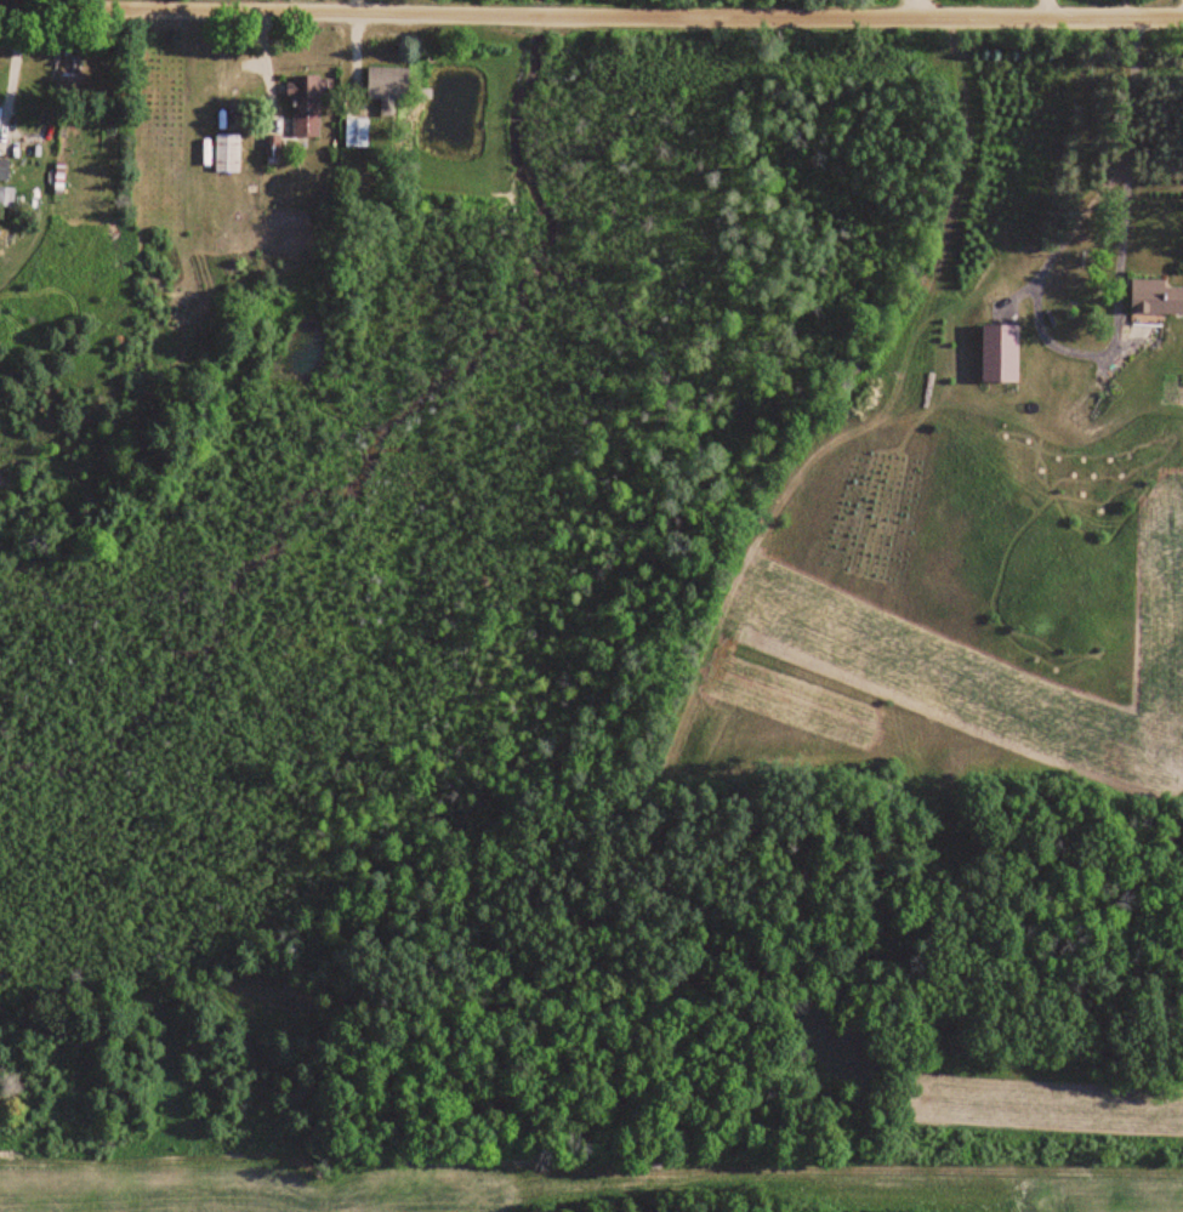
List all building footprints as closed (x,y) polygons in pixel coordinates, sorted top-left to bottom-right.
[(368,100),(400,100),(400,72),(368,72),(368,100)] [(318,136),(318,75),(291,75),(291,136),(318,136)] [(345,147),(367,147),(367,118),(345,118),(345,147)] [(239,134),(214,134),(214,172),(239,172),(239,134)] [(8,180),(9,159),(0,158),(0,179),(8,180)] [(6,189),(0,191),(0,206),(11,203),(6,189)] [(1131,280),(1131,314),(1165,314),(1165,280),(1131,280)] [(982,382),(1018,382),(1018,324),(982,324),(982,382)]
